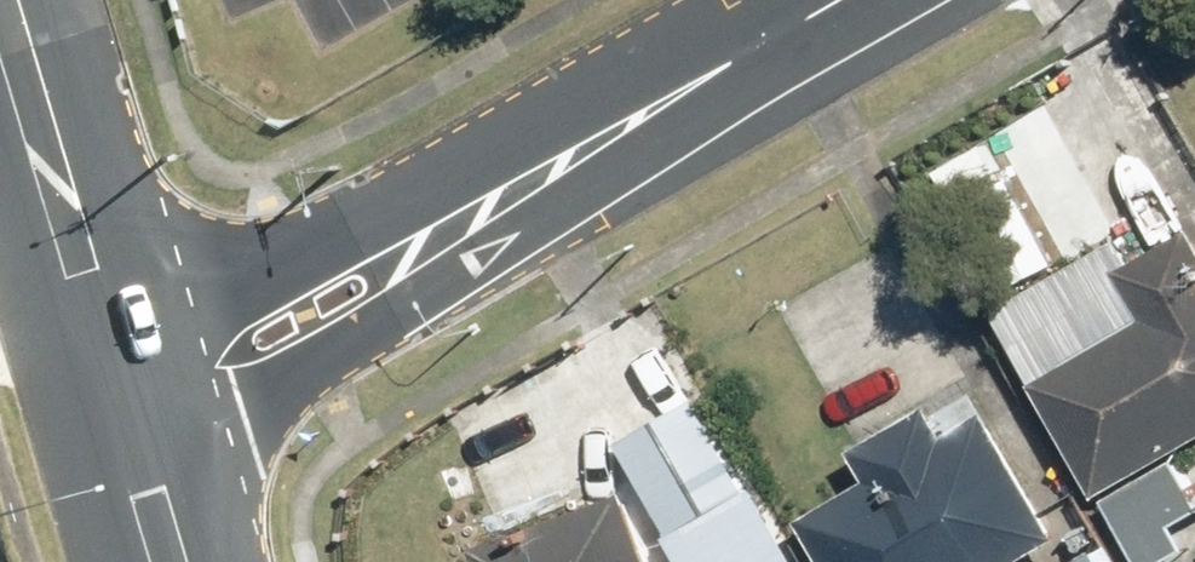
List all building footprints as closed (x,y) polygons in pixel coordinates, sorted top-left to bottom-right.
[(1042,383),(1104,492),(1194,440),(1194,229),(1124,269),(1153,320),(1042,383)] [(707,403),(627,446),(675,539),(756,496),(707,403)] [(994,416),(955,439),(936,408),(861,453),(879,484),(807,527),(828,561),(1026,561),(1066,538),(994,416)] [(1146,561),(1170,561),(1194,547),(1181,524),(1194,515),(1194,478),(1186,464),(1113,507),(1146,561)] [(485,538),(493,561),(660,561),(636,489),(485,538)] [(1077,561),(1121,561),(1111,543),(1077,561)]
